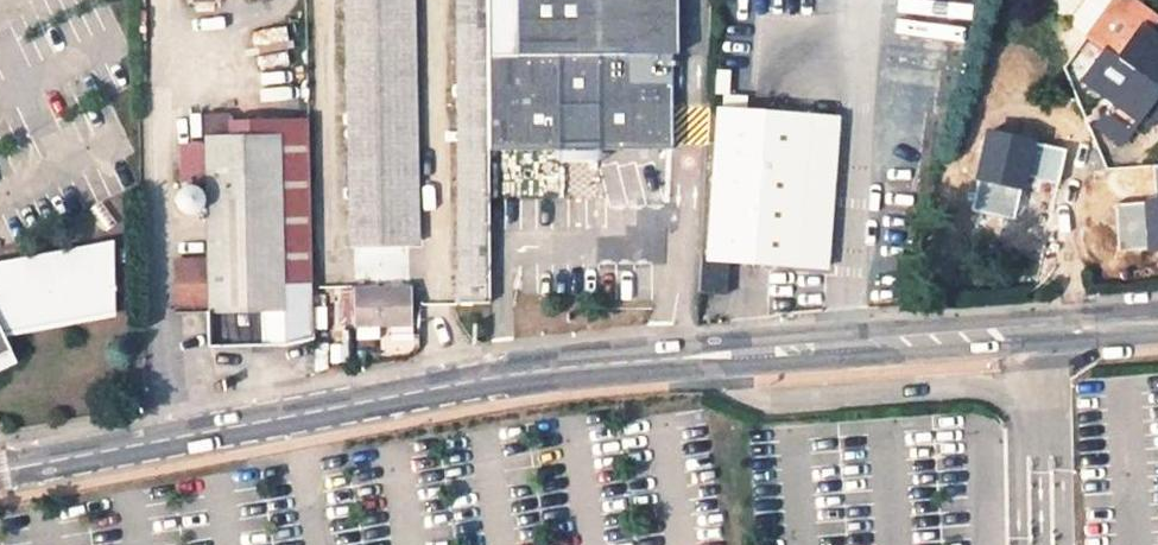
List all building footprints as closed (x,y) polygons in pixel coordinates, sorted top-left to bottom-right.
[(355,248),(409,247),(405,0),(350,0),(355,248)] [(467,24),(487,23),(486,0),(467,0),(467,24)] [(487,23),(488,149),(556,148),(598,148),(671,147),(671,52),(677,52),(677,0),(486,0),(487,23)] [(487,23),(467,24),(469,282),(489,282),(488,149),(487,23)] [(1081,81),(1110,102),(1093,126),(1118,145),(1135,122),(1143,128),(1150,118),(1157,124),(1157,82),(1156,81),(1157,79),(1157,41),(1140,28),(1118,60),(1105,49),(1081,81)] [(736,90),(735,112),(802,116),(804,94),(736,90)] [(731,259),(799,263),(811,117),(802,116),(735,112),(721,111),(709,257),(703,256),(699,291),(728,293),(731,259)] [(811,117),(799,263),(826,265),(838,119),(811,117)] [(209,124),(209,144),(212,284),(179,284),(180,306),(213,305),(213,344),(263,343),(290,344),(315,336),(314,282),(309,120),(209,124)] [(598,148),(556,148),(556,161),(598,161),(598,148)] [(184,191),(182,194),(181,196),(181,200),(182,204),(184,208),(189,211),(193,212),(199,211),(202,209),(206,203),(206,199),(206,195),(203,190),(199,188),(193,186),(189,187),(184,191)] [(6,338),(118,316),(117,242),(0,264),(0,339),(6,338)] [(469,282),(462,282),(462,302),(489,302),(489,282),(469,282)] [(407,289),(360,290),(360,326),(408,324),(407,289)] [(12,361),(14,360),(16,359),(6,338),(0,339),(0,367),(12,361)]
